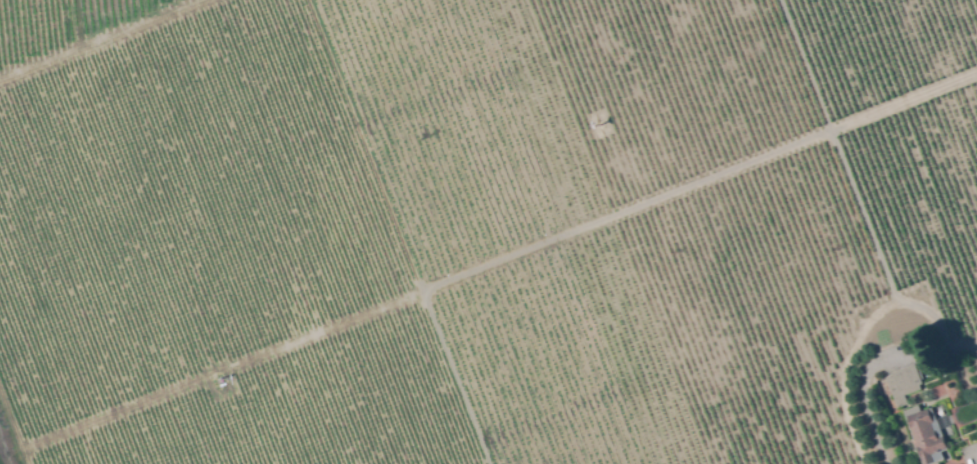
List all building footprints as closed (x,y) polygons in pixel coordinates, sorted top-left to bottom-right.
[(897,408),(885,378),(893,375),(892,374),(915,365),(916,367),(918,366),(923,379),(921,380),(922,384),(918,385),(920,389),(904,396),(907,404),(897,408)] [(944,460),(934,463),(922,463),(916,449),(915,449),(911,440),(914,439),(903,412),(919,406),(921,412),(932,408),(948,450),(941,453),(944,460)]
